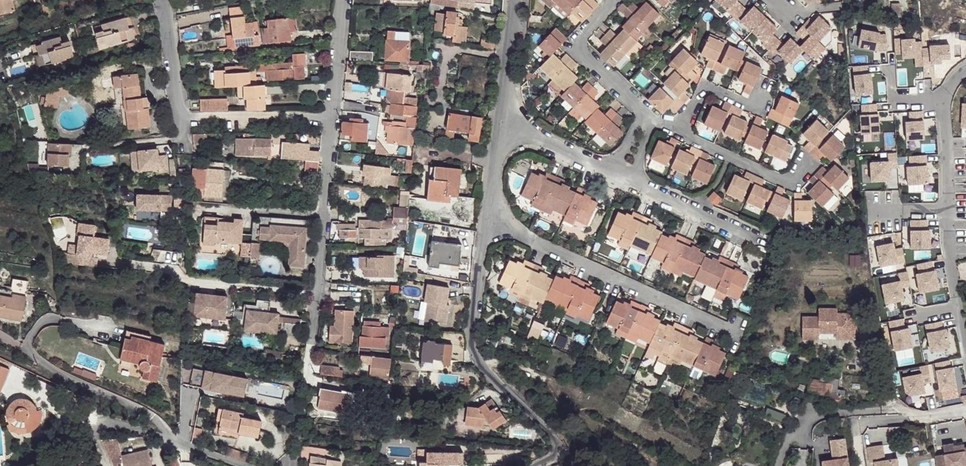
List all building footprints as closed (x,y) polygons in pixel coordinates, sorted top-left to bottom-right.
[(15,11),(12,0),(0,0),(0,15),(15,11)] [(492,0),(458,0),(458,1),(455,0),(448,0),(447,6),(474,10),(475,3),(492,5),(492,0)] [(549,8),(552,5),(555,2),(557,0),(541,0),(549,8)] [(555,2),(568,14),(571,11),(582,0),(557,0),(555,2)] [(571,11),(582,22),(591,13),(589,11),(591,9),(593,11),(598,5),(593,0),(582,0),(571,11)] [(732,15),(742,5),(736,0),(717,0),(732,15)] [(633,2),(627,8),(647,26),(659,14),(646,1),(639,8),(633,2)] [(555,2),(552,5),(565,17),(568,14),(555,2)] [(622,3),(617,9),(622,13),(627,8),(622,3)] [(900,4),(891,4),(891,17),(900,17),(900,4)] [(748,11),(742,5),(732,15),(738,21),(740,19),(751,31),(765,17),(753,5),(748,11)] [(234,38),(235,47),(246,46),(260,44),(257,22),(245,23),(243,6),(229,8),(233,35),(233,38),(234,38)] [(647,26),(627,8),(622,13),(629,20),(622,27),(624,29),(637,41),(638,39),(636,38),(640,33),(647,26)] [(436,13),(434,30),(444,32),(443,35),(453,36),(452,42),(462,43),(463,34),(454,33),(456,19),(457,12),(446,11),(446,14),(436,13)] [(811,23),(807,19),(801,26),(825,48),(831,41),(831,27),(818,15),(811,23)] [(294,32),(292,17),(267,20),(267,21),(264,21),(265,28),(261,29),(263,44),(291,41),(290,32),(294,32)] [(777,28),(765,17),(751,31),(763,42),(762,43),(768,49),(777,39),(771,34),(777,28)] [(106,43),(107,47),(128,41),(125,31),(129,30),(126,18),(101,25),(103,31),(96,33),(99,45),(106,43)] [(463,20),(456,19),(454,33),(463,34),(462,43),(465,43),(467,27),(462,27),(463,20)] [(647,26),(640,33),(646,38),(652,31),(647,26)] [(825,48),(801,26),(796,32),(805,41),(799,47),(802,49),(813,60),(825,48)] [(887,49),(885,34),(879,34),(880,31),(861,26),(856,45),(878,50),(887,49)] [(550,56),(552,54),(558,47),(556,46),(558,43),(560,45),(566,39),(555,28),(538,45),(545,51),(550,56)] [(125,31),(128,41),(135,39),(132,29),(129,30),(125,31)] [(610,29),(605,35),(625,54),(629,58),(641,45),(637,41),(624,29),(617,36),(610,29)] [(387,32),(385,60),(400,60),(400,64),(407,64),(409,33),(387,32)] [(226,36),(228,51),(247,49),(246,46),(235,47),(234,38),(233,38),(233,35),(226,36)] [(600,41),(607,47),(599,54),(613,66),(615,64),(625,54),(605,35),(600,41)] [(43,58),(45,65),(66,59),(65,55),(73,53),(70,41),(62,43),(61,37),(42,42),(43,45),(36,46),(40,59),(43,58)] [(712,69),(724,43),(709,37),(700,54),(710,58),(706,66),(712,69)] [(783,45),(777,39),(768,49),(773,55),(777,51),(788,63),(802,49),(799,47),(790,38),(783,45)] [(494,49),(495,42),(481,39),(480,46),(494,49)] [(330,48),(330,41),(314,42),(315,50),(330,48)] [(931,44),(931,46),(924,47),(925,61),(941,60),(941,56),(950,55),(950,42),(931,44)] [(651,45),(646,49),(651,53),(655,49),(651,45)] [(36,55),(39,66),(45,65),(43,58),(40,59),(36,46),(31,48),(34,56),(36,55)] [(729,46),(717,71),(724,75),(727,66),(736,70),(744,53),(729,46)] [(672,61),(673,62),(692,79),(692,80),(697,74),(691,68),(698,61),(684,48),(672,61)] [(350,51),(349,60),(372,61),(373,52),(350,51)] [(546,60),(550,56),(545,51),(541,55),(546,60)] [(293,63),(293,67),(303,67),(306,67),(305,53),(292,54),(293,63)] [(546,60),(540,67),(553,79),(571,59),(565,54),(559,61),(552,54),(550,56),(546,60)] [(625,54),(615,64),(620,69),(630,58),(629,58),(625,54)] [(553,79),(548,84),(561,96),(573,83),(577,78),(570,71),(577,65),(571,59),(553,79)] [(672,68),(665,74),(669,78),(675,71),(688,83),(692,79),(673,62),(669,66),(672,68)] [(762,69),(746,62),(738,79),(747,83),(743,91),(750,94),(762,69)] [(266,71),(266,81),(304,79),(303,67),(293,67),(293,63),(258,64),(259,71),(266,71)] [(870,71),(866,71),(865,63),(853,64),(855,92),(872,90),(870,71)] [(249,72),(249,66),(225,67),(225,70),(215,71),(216,87),(237,86),(261,85),(260,77),(256,77),(256,72),(249,72)] [(669,78),(663,84),(665,86),(684,103),(689,97),(682,91),(689,84),(688,83),(675,71),(669,78)] [(380,72),(378,87),(388,88),(407,91),(413,92),(414,86),(411,86),(412,75),(380,72)] [(150,127),(147,97),(140,98),(138,74),(114,77),(116,101),(124,100),(125,111),(127,111),(129,130),(150,127)] [(573,83),(561,96),(574,108),(592,88),(587,82),(580,89),(573,83)] [(247,99),(247,110),(265,109),(265,85),(261,85),(237,86),(237,99),(247,99)] [(660,87),(648,100),(662,113),(669,106),(676,112),(684,103),(665,86),(662,89),(660,87)] [(44,105),(44,106),(57,109),(59,96),(68,94),(68,92),(67,87),(47,91),(46,98),(42,97),(40,104),(44,105)] [(407,91),(388,88),(387,101),(393,102),(390,118),(394,119),(395,115),(404,116),(403,120),(407,121),(416,122),(417,116),(419,99),(406,97),(407,91)] [(598,93),(592,88),(574,108),(582,116),(586,120),(597,108),(599,106),(592,100),(598,93)] [(771,108),(767,118),(788,127),(798,103),(781,95),(775,110),(771,108)] [(200,100),(200,111),(228,111),(227,99),(200,100)] [(875,112),(874,101),(858,102),(860,132),(879,131),(878,113),(875,112)] [(719,131),(731,105),(725,102),(721,110),(712,106),(704,124),(719,131)] [(542,105),(538,109),(542,114),(547,110),(542,105)] [(743,110),(736,107),(724,133),(740,141),(748,123),(739,119),(743,110)] [(925,137),(922,107),(908,108),(909,121),(905,121),(906,139),(925,137)] [(578,120),(582,116),(574,108),(569,112),(578,120)] [(597,108),(586,120),(584,122),(596,134),(616,113),(611,108),(604,115),(597,108)] [(449,113),(445,137),(453,138),(454,131),(469,133),(468,140),(478,141),(481,118),(449,113)] [(616,113),(596,134),(610,146),(623,132),(616,126),(622,119),(616,113)] [(426,117),(417,116),(416,122),(416,127),(424,128),(426,117)] [(762,119),(756,116),(744,142),(760,149),(768,132),(759,127),(762,119)] [(342,122),(341,135),(350,136),(350,141),(366,142),(368,124),(363,123),(363,120),(350,119),(350,122),(342,122)] [(802,134),(810,141),(804,147),(809,152),(823,138),(827,133),(829,132),(816,120),(802,134)] [(388,133),(387,143),(395,144),(396,141),(405,142),(406,132),(415,133),(415,128),(407,127),(408,123),(392,122),(392,126),(386,125),(386,132),(388,133)] [(827,133),(823,138),(826,141),(831,136),(827,133)] [(206,134),(193,134),(194,143),(206,143),(206,134)] [(245,153),(245,156),(268,157),(268,160),(270,160),(271,135),(247,134),(247,139),(243,139),(236,139),(236,153),(245,153)] [(787,142),(772,135),(764,152),(786,162),(792,147),(786,144),(787,142)] [(823,138),(809,152),(818,161),(824,154),(831,161),(845,147),(832,135),(831,136),(826,141),(823,138)] [(659,141),(651,158),(667,165),(677,141),(671,138),(668,145),(659,141)] [(49,143),(47,166),(68,167),(68,155),(68,152),(71,152),(71,144),(49,143)] [(692,163),(698,150),(691,147),(688,154),(679,150),(671,167),(687,175),(692,163)] [(282,149),(281,158),(306,161),(318,162),(319,152),(282,149)] [(157,150),(138,152),(140,170),(142,170),(158,169),(159,172),(167,171),(166,156),(158,156),(157,150)] [(698,150),(692,163),(696,165),(702,152),(698,150)] [(132,152),(134,175),(142,174),(142,170),(140,170),(138,152),(132,152)] [(709,155),(702,152),(696,165),(691,177),(707,184),(715,166),(706,162),(709,155)] [(908,155),(909,165),(905,165),(907,183),(928,181),(926,153),(908,155)] [(406,163),(405,173),(411,173),(412,160),(401,159),(401,163),(406,163)] [(888,179),(887,160),(870,160),(871,180),(888,179)] [(222,197),(224,163),(206,161),(206,169),(194,168),(192,188),(200,188),(199,198),(205,198),(205,196),(222,197)] [(306,161),(304,179),(317,180),(318,162),(306,161)] [(28,164),(30,172),(47,173),(48,168),(39,168),(39,164),(28,164)] [(365,175),(363,185),(387,189),(388,182),(389,182),(390,175),(383,174),(384,167),(364,164),(362,175),(365,175)] [(823,167),(818,172),(832,186),(837,191),(849,178),(835,165),(828,172),(823,167)] [(430,167),(427,199),(445,201),(446,196),(458,197),(461,170),(430,167)] [(726,192),(742,200),(753,175),(746,172),(743,179),(734,175),(726,192)] [(818,172),(814,176),(828,189),(832,186),(818,172)] [(521,196),(543,205),(556,177),(546,173),(544,176),(537,173),(536,175),(531,173),(521,196)] [(828,189),(814,176),(809,181),(815,187),(808,194),(822,207),(834,195),(828,189)] [(565,181),(556,177),(543,205),(541,210),(551,214),(553,209),(565,216),(575,193),(570,190),(571,188),(564,185),(565,181)] [(764,180),(758,177),(746,202),(762,209),(770,191),(761,187),(764,180)] [(400,184),(400,191),(408,192),(408,185),(400,184)] [(781,196),(785,189),(778,186),(766,211),(782,218),(790,201),(781,196)] [(592,200),(593,198),(586,195),(587,191),(578,187),(575,193),(565,216),(587,225),(597,203),(592,200)] [(714,193),(709,198),(715,205),(721,199),(714,193)] [(801,193),(794,193),(794,221),(811,221),(811,201),(801,201),(801,193)] [(137,195),(137,210),(171,211),(171,196),(137,195)] [(401,195),(400,206),(408,207),(409,196),(401,195)] [(543,205),(533,201),(531,205),(541,210),(543,205)] [(364,238),(364,244),(374,244),(374,245),(386,245),(386,240),(392,240),(392,229),(397,224),(407,224),(408,208),(394,206),(392,220),(359,220),(358,229),(359,229),(359,238),(364,238)] [(630,245),(643,216),(633,212),(631,215),(619,210),(608,235),(620,240),(630,245)] [(575,220),(565,216),(563,220),(573,224),(575,220)] [(652,220),(643,216),(630,245),(630,246),(651,255),(661,234),(662,232),(657,229),(658,227),(651,224),(652,220)] [(271,226),(306,228),(307,225),(308,223),(310,222),(312,221),(271,218),(271,226)] [(925,219),(910,218),(910,247),(928,247),(929,229),(925,229),(925,219)] [(204,224),(203,244),(216,245),(216,242),(241,244),(240,257),(250,257),(251,244),(241,243),(242,234),(243,220),(234,219),(234,223),(217,222),(217,226),(204,224)] [(68,254),(67,264),(96,267),(97,259),(94,258),(95,254),(107,255),(109,240),(93,237),(95,226),(79,223),(77,235),(79,236),(78,246),(77,255),(68,254)] [(339,229),(339,239),(346,239),(346,241),(355,241),(356,230),(354,230),(355,225),(338,224),(338,229),(339,229)] [(290,249),(289,266),(303,267),(306,228),(271,226),(271,228),(260,227),(260,239),(270,240),(270,241),(283,242),(287,242),(290,246),(290,249)] [(241,243),(251,244),(251,243),(252,235),(242,234),(241,243)] [(620,240),(608,235),(606,234),(604,241),(618,247),(620,240)] [(673,267),(686,238),(676,234),(675,237),(667,234),(666,236),(661,234),(651,255),(651,257),(663,263),(673,267)] [(695,243),(686,238),(673,267),(683,272),(695,277),(704,256),(705,254),(700,252),(701,249),(694,246),(695,243)] [(432,241),(429,267),(450,270),(450,265),(459,266),(461,245),(432,241)] [(729,242),(726,241),(720,254),(722,256),(729,242)] [(902,247),(893,249),(892,242),(876,245),(879,265),(904,260),(902,247)] [(250,257),(250,258),(259,259),(260,244),(251,243),(251,244),(250,257)] [(69,245),(68,254),(77,255),(78,246),(69,245)] [(359,257),(359,268),(363,268),(363,277),(394,277),(394,255),(377,255),(377,257),(359,257)] [(706,285),(716,289),(729,261),(719,256),(718,260),(710,256),(708,258),(704,256),(695,277),(694,279),(706,285)] [(521,294),(534,264),(524,260),(523,263),(515,260),(514,263),(509,261),(499,284),(511,289),(521,294)] [(739,265),(729,261),(716,289),(726,294),(738,299),(749,276),(736,271),(739,265)] [(673,267),(663,263),(661,267),(671,271),(673,267)] [(543,269),(534,264),(521,294),(530,298),(540,302),(543,304),(545,299),(554,280),(548,278),(549,275),(542,272),(543,269)] [(683,272),(673,267),(671,271),(681,276),(683,272)] [(896,271),(898,280),(882,283),(885,300),(901,297),(899,286),(908,284),(905,270),(896,271)] [(937,287),(934,270),(916,273),(919,290),(937,287)] [(560,278),(556,275),(554,280),(545,299),(558,304),(567,309),(580,280),(571,276),(569,279),(561,275),(560,278)] [(13,279),(12,287),(27,289),(28,281),(13,279)] [(590,285),(580,280),(567,309),(566,311),(575,315),(588,321),(600,296),(594,294),(596,291),(588,288),(590,285)] [(428,301),(424,321),(446,324),(448,309),(445,308),(446,305),(449,288),(427,284),(424,301),(428,301)] [(716,289),(706,285),(704,289),(714,294),(716,289)] [(521,294),(511,289),(509,294),(518,298),(521,294)] [(726,294),(716,289),(714,294),(713,297),(723,301),(726,294)] [(194,317),(225,320),(227,297),(196,294),(194,317)] [(530,298),(521,294),(517,301),(527,306),(530,298)] [(21,322),(26,301),(12,298),(0,296),(0,317),(21,322)] [(621,303),(616,301),(606,323),(628,333),(641,305),(631,301),(630,304),(622,300),(621,303)] [(563,319),(564,316),(566,311),(567,309),(558,304),(553,315),(563,319)] [(651,309),(641,305),(628,333),(650,343),(659,323),(661,320),(656,318),(657,316),(649,312),(651,309)] [(834,317),(834,313),(834,308),(815,309),(816,317),(800,318),(800,340),(817,340),(817,334),(834,333),(834,340),(853,339),(852,324),(834,324),(834,317)] [(329,332),(328,343),(351,345),(353,311),(335,310),(334,327),(333,332),(329,332)] [(247,311),(245,331),(277,335),(278,323),(278,317),(279,314),(247,311)] [(575,315),(566,311),(564,316),(573,320),(575,315)] [(285,323),(284,336),(300,338),(302,320),(285,318),(285,323)] [(908,327),(902,328),(900,318),(891,320),(896,349),(911,347),(908,327)] [(945,328),(940,329),(938,321),(924,323),(929,349),(948,346),(945,328)] [(659,323),(650,343),(664,350),(659,361),(667,364),(672,355),(684,327),(674,323),(673,326),(665,323),(664,325),(659,323)] [(359,337),(359,347),(385,349),(386,340),(388,340),(389,329),(380,328),(380,329),(364,327),(363,327),(362,337),(359,337)] [(694,331),(684,327),(672,355),(694,365),(704,343),(696,339),(697,337),(692,334),(694,331)] [(628,333),(618,329),(616,333),(626,338),(628,333)] [(127,330),(126,335),(150,340),(151,336),(127,330)] [(539,335),(530,331),(527,338),(536,342),(539,335)] [(628,333),(626,338),(636,342),(638,338),(628,333)] [(126,335),(120,360),(140,365),(140,367),(141,370),(142,371),(144,372),(143,379),(156,383),(165,344),(126,335)] [(567,339),(560,336),(556,345),(564,348),(567,339)] [(704,343),(694,365),(716,375),(726,353),(721,350),(722,348),(714,344),(716,341),(706,337),(704,343)] [(552,345),(541,340),(539,345),(550,349),(552,345)] [(423,342),(422,358),(433,359),(443,360),(443,364),(450,366),(452,345),(435,343),(435,341),(427,341),(427,343),(423,342)] [(664,350),(650,343),(648,348),(662,355),(664,350)] [(266,350),(265,357),(281,359),(282,352),(266,350)] [(681,359),(672,355),(670,359),(679,363),(681,359)] [(383,384),(387,385),(391,359),(371,357),(369,377),(384,378),(383,384)] [(947,360),(935,362),(940,391),(957,388),(953,368),(948,369),(947,360)] [(929,380),(926,364),(916,366),(918,373),(901,376),(904,391),(911,393),(923,391),(921,381),(929,380)] [(0,365),(0,392),(10,369),(0,365)] [(320,375),(342,378),(343,370),(339,369),(339,368),(321,365),(320,375)] [(703,369),(694,365),(692,369),(701,373),(703,369)] [(74,368),(73,372),(95,381),(97,375),(83,370),(83,371),(74,368)] [(206,371),(202,388),(244,397),(247,379),(206,371)] [(838,379),(823,377),(822,383),(834,384),(833,395),(843,397),(844,390),(836,389),(838,379)] [(819,379),(809,378),(807,397),(842,404),(843,397),(833,395),(834,384),(822,383),(818,382),(819,379)] [(321,390),(317,408),(349,414),(352,395),(321,390)] [(7,420),(10,423),(17,418),(21,420),(23,419),(25,419),(28,416),(28,412),(37,414),(37,411),(36,407),(33,403),(32,401),(27,399),(22,398),(16,399),(13,401),(11,403),(8,407),(6,411),(6,417),(7,420)] [(467,407),(465,425),(483,427),(484,425),(491,427),(492,429),(505,420),(491,399),(477,408),(467,407)] [(219,408),(217,420),(220,421),(219,426),(238,430),(237,433),(258,437),(261,421),(242,417),(243,413),(219,408)] [(28,416),(25,419),(26,433),(29,432),(35,429),(36,427),(40,423),(41,420),(42,415),(41,409),(37,411),(37,414),(28,412),(28,416)] [(10,423),(6,425),(9,428),(11,430),(16,432),(22,433),(26,433),(25,419),(23,419),(21,420),(17,418),(10,423)] [(202,429),(195,427),(193,438),(200,439),(202,429)] [(100,439),(114,465),(152,465),(148,451),(122,457),(117,438),(100,439)] [(830,441),(832,454),(834,453),(835,460),(822,462),(822,465),(848,465),(845,439),(830,441)] [(954,450),(953,444),(943,446),(945,455),(935,457),(937,465),(965,465),(965,448),(954,450)] [(898,459),(885,461),(883,446),(868,448),(870,464),(875,463),(876,465),(899,465),(898,459)] [(247,454),(228,448),(225,456),(245,462),(247,454)] [(420,465),(448,465),(447,464),(463,464),(463,452),(426,452),(427,462),(420,462),(420,465)] [(171,465),(178,465),(179,465),(173,454),(167,457),(171,465)] [(341,461),(311,456),(310,465),(341,465),(341,461)]
